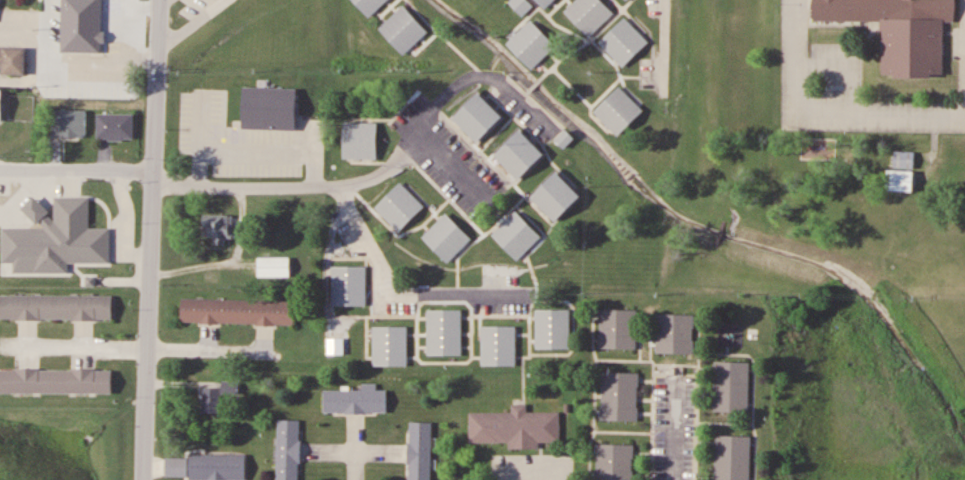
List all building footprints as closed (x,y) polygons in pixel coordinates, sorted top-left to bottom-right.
[(369,17),(387,0),(352,0),(369,17)] [(528,0),(510,0),(509,1),(523,15),(533,6),(528,0)] [(545,9),(536,0),(554,0),(545,9)] [(614,13),(602,0),(576,0),(564,11),(589,37),(614,13)] [(883,21),(883,76),(945,76),(945,21),(956,21),(956,0),(814,0),(814,21),(883,21)] [(378,27),(402,55),(428,32),(404,5),(378,27)] [(599,42),(624,67),(649,41),(625,17),(599,42)] [(556,44),(531,19),(507,43),(532,69),(556,44)] [(61,21),(61,52),(104,52),(104,21),(61,21)] [(26,46),(0,46),(0,71),(2,71),(2,74),(26,74),(26,46)] [(618,136),(644,110),(620,86),(594,111),(618,136)] [(9,123),(0,123),(0,90),(9,90),(9,123)] [(478,144),(504,117),(479,92),(453,118),(478,144)] [(54,111),(54,138),(86,138),(86,111),(54,111)] [(134,114),(98,114),(98,140),(134,140),(134,114)] [(378,122),(343,122),(343,159),(378,159),(378,122)] [(520,180),(545,154),(521,130),(495,155),(520,180)] [(887,191),(914,191),(915,151),(894,151),(894,169),(888,169),(887,191)] [(556,222),(582,196),(557,171),(532,197),(556,222)] [(425,206),(400,182),(374,208),(399,232),(425,206)] [(542,236),(517,210),(492,234),(517,260),(542,236)] [(448,262),(472,238),(446,213),(422,237),(448,262)] [(233,242),(233,215),(204,215),(204,237),(213,237),(213,242),(233,242)] [(258,257),(258,277),(290,277),(290,257),(258,257)] [(367,266),(332,266),(332,306),(367,306),(367,266)] [(112,295),(0,295),(0,320),(112,320),(112,295)] [(181,324),(295,325),(295,300),(181,299),(181,324)] [(462,309),(427,309),(427,355),(462,355),(462,309)] [(536,349),(570,349),(570,309),(536,309),(536,349)] [(637,309),(600,309),(600,349),(637,349),(637,309)] [(694,354),(694,314),(657,314),(657,354),(694,354)] [(482,325),(482,365),(517,365),(517,325),(482,325)] [(373,326),(373,366),(408,366),(408,326),(373,326)] [(749,412),(750,361),(715,361),(714,412),(749,412)] [(112,394),(112,369),(0,368),(0,393),(112,394)] [(638,421),(639,373),(601,372),(600,420),(638,421)] [(236,382),(222,382),(222,388),(205,387),(205,410),(236,410),(236,382)] [(325,390),(325,413),(387,413),(387,390),(325,390)] [(470,412),(470,443),(510,442),(510,448),(540,448),(540,443),(561,443),(561,412),(527,412),(527,404),(512,404),(512,412),(470,412)] [(277,420),(277,479),(300,479),(300,420),(277,420)] [(432,422),(410,422),(410,479),(432,479),(432,422)] [(751,436),(716,436),(716,479),(751,479),(751,436)] [(634,445),(596,444),(596,479),(634,479),(634,445)] [(189,479),(246,479),(246,454),(189,454),(189,479)]
